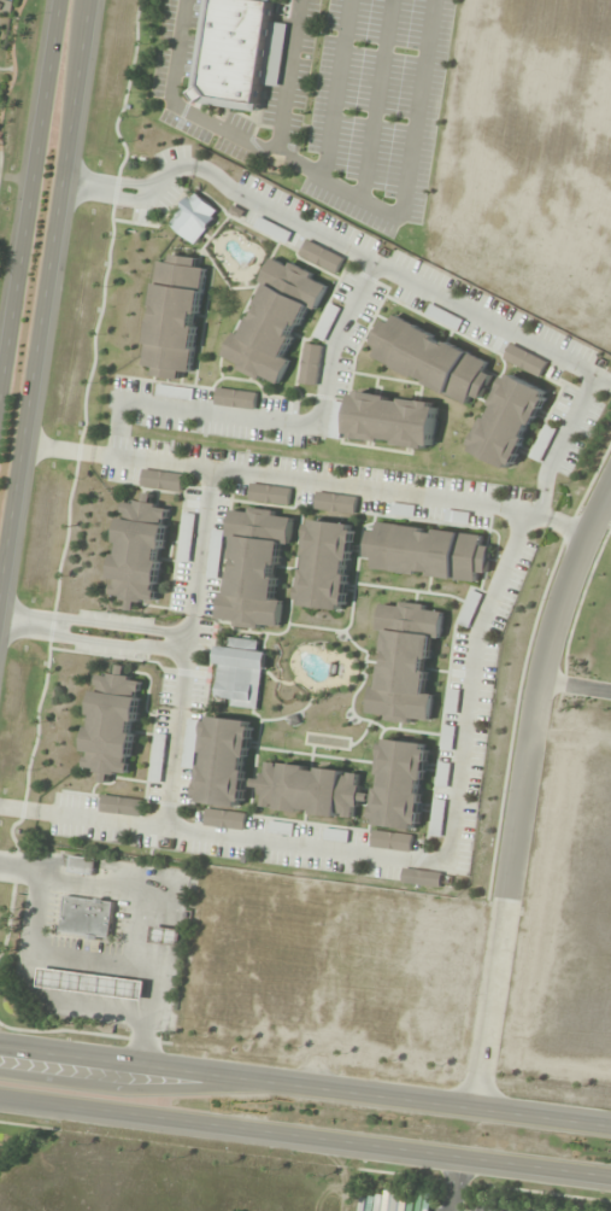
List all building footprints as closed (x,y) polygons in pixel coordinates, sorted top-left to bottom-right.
[(262,85),(279,87),(286,25),(275,23),(278,0),(207,0),(194,103),(259,111),(262,85)] [(193,245),(219,213),(194,192),(168,224),(193,245)] [(292,235),(259,217),(253,228),(286,246),(292,235)] [(300,259),(337,270),(342,256),(305,244),(300,259)] [(160,262),(146,366),(155,368),(154,378),(180,381),(181,372),(192,373),(206,269),(198,268),(199,258),(171,255),(170,264),(160,262)] [(281,385),(290,360),(288,360),(306,308),(318,312),(327,285),(315,280),(317,274),(272,258),(263,284),(265,286),(248,337),(234,332),(222,364),(281,385)] [(339,311),(330,305),(313,335),(322,341),(339,311)] [(458,330),(462,318),(428,306),(424,318),(458,330)] [(469,403),(471,399),(480,402),(491,375),(484,372),(490,359),(394,318),(392,325),(382,320),(371,345),(379,349),(374,361),(469,403)] [(316,386),(322,346),(305,344),(299,384),(316,386)] [(546,363),(511,345),(504,359),(539,377),(546,363)] [(469,451),(512,471),(548,392),(505,372),(469,451)] [(191,399),(192,388),(157,386),(157,397),(191,399)] [(255,410),(256,393),(216,389),(214,406),(255,410)] [(346,439),(432,451),(439,403),(353,391),(346,439)] [(531,458),(540,462),(553,429),(544,426),(531,458)] [(182,491),(183,473),(142,471),(141,489),(182,491)] [(290,490),(252,483),(249,500),(287,506),(290,490)] [(355,495),(315,495),(315,511),(355,511),(355,495)] [(157,603),(170,507),(123,501),(111,597),(127,599),(126,610),(137,612),(139,600),(157,603)] [(390,513),(411,518),(414,508),(392,503),(390,513)] [(280,628),(281,600),(277,600),(279,546),(291,546),(292,513),(231,511),(230,538),(235,538),(233,594),(219,593),(218,626),(280,628)] [(446,524),(469,523),(468,511),(445,513),(446,524)] [(190,515),(181,515),(181,561),(190,561),(190,515)] [(355,525),(308,520),(299,607),(346,612),(355,525)] [(490,547),(482,546),(483,535),(379,523),(378,533),(369,532),(366,557),(375,559),(374,570),(477,582),(478,574),(487,575),(490,547)] [(457,624),(467,628),(480,595),(471,591),(457,624)] [(431,721),(432,695),(428,695),(431,639),(442,639),(443,608),(381,605),(380,633),(385,633),(382,688),(371,687),(369,718),(431,721)] [(259,641),(230,638),(228,648),(220,647),(212,703),(259,709),(266,653),(258,652),(259,641)] [(97,673),(85,768),(99,770),(98,782),(112,784),(114,773),(131,775),(143,680),(127,678),(128,668),(117,666),(116,676),(97,673)] [(198,803),(244,807),(252,721),(206,717),(198,803)] [(166,736),(155,734),(149,782),(160,783),(166,736)] [(429,743),(383,738),(373,826),(419,831),(429,743)] [(356,819),(357,802),(369,803),(370,790),(358,789),(360,772),(267,762),(266,776),(255,774),(253,793),(264,794),(263,809),(356,819)] [(140,817),(142,800),(101,796),(100,814),(140,817)] [(246,813),(205,809),(203,827),(244,832),(246,813)] [(292,836),(292,824),(269,822),(268,834),(292,836)] [(370,849),(411,853),(412,835),(372,831),(370,849)] [(441,872),(402,870),(402,885),(440,887),(441,872)] [(65,896),(61,934),(111,938),(115,901),(65,896)] [(38,988),(144,1001),(146,982),(40,968),(38,988)]
